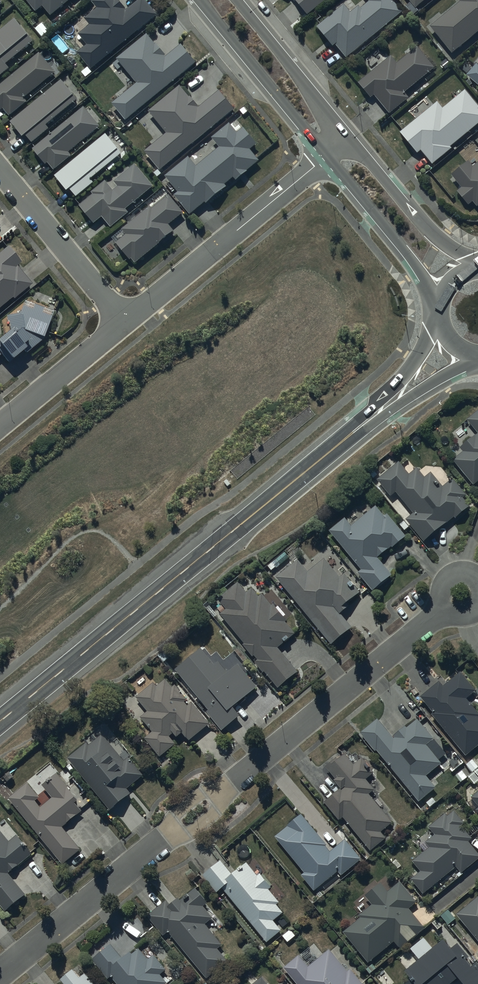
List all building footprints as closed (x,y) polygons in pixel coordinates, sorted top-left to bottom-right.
[(35,10),(42,4),(50,14),(68,0),(27,0),(35,10)] [(93,1),(98,7),(85,17),(90,24),(79,33),(88,44),(78,52),(92,68),(158,15),(146,0),(139,0),(127,9),(120,0),(93,0),(93,1)] [(307,14),(324,0),(295,0),(307,14)] [(393,0),(368,0),(360,7),(358,5),(350,11),(344,3),(316,26),(332,45),(335,43),(346,57),(402,11),(393,0)] [(431,25),(453,52),(477,32),(477,0),(461,0),(462,1),(431,25)] [(15,18),(0,30),(0,76),(10,67),(7,63),(34,41),(15,18)] [(197,62),(181,44),(168,55),(157,42),(156,43),(147,33),(117,58),(137,82),(113,103),(126,119),(197,62)] [(391,55),(359,82),(371,97),(375,94),(390,113),(410,96),(405,91),(435,67),(418,46),(398,63),(391,55)] [(0,85),(0,108),(1,110),(4,107),(10,115),(27,101),(25,97),(56,72),(40,52),(0,85)] [(476,63),(467,74),(477,84),(477,65),(476,63)] [(62,79),(11,120),(23,136),(26,133),(33,141),(50,128),(46,124),(78,99),(62,79)] [(160,169),(235,108),(219,89),(199,106),(191,95),(190,96),(180,85),(149,111),(167,132),(145,151),(160,169)] [(465,89),(443,108),(437,101),(400,131),(417,152),(421,149),(432,163),(452,147),(450,146),(477,123),(477,105),(465,89)] [(84,106),(33,148),(46,163),(48,161),(55,170),(73,155),(69,151),(101,125),(98,122),(101,120),(90,107),(87,109),(84,106)] [(189,156),(165,175),(179,192),(175,195),(191,214),(206,200),(208,202),(227,186),(225,184),(234,176),(237,180),(248,171),(247,170),(260,159),(250,147),(257,142),(244,127),(238,132),(230,123),(213,137),(220,146),(198,165),(189,156)] [(106,133),(55,175),(67,190),(70,188),(77,196),(94,182),(90,178),(122,153),(106,133)] [(472,166),(468,160),(451,173),(461,187),(457,190),(469,205),(474,201),(477,206),(477,205),(477,161),(472,166)] [(94,193),(80,205),(94,222),(102,216),(111,226),(129,211),(126,208),(154,185),(136,163),(115,180),(119,185),(113,190),(105,180),(93,191),(94,193)] [(127,234),(116,242),(130,259),(132,258),(136,262),(160,242),(159,242),(174,230),(169,224),(184,212),(169,194),(153,207),(151,205),(122,228),(127,234)] [(8,246),(0,252),(0,307),(12,297),(14,298),(32,283),(17,265),(21,262),(8,246)] [(6,351),(12,359),(23,349),(26,353),(41,340),(43,337),(53,311),(24,300),(19,313),(7,315),(9,330),(0,338),(0,356),(6,351)] [(466,419),(477,432),(460,447),(463,450),(452,459),(473,484),(477,480),(477,409),(466,419)] [(400,461),(377,479),(392,496),(397,492),(413,512),(406,518),(423,540),(454,516),(455,517),(469,506),(462,496),(465,494),(453,478),(442,486),(431,472),(425,477),(417,468),(410,474),(400,461)] [(345,517),(330,530),(362,569),(359,572),(373,590),(392,574),(378,556),(392,545),(393,546),(406,536),(389,514),(386,517),(376,505),(352,525),(345,517)] [(298,559),(276,576),(332,644),(353,627),(341,613),(350,605),(347,603),(361,592),(345,573),(340,577),(325,558),(308,571),(298,559)] [(239,582),(218,597),(226,609),(221,613),(245,643),(243,644),(253,656),(255,655),(258,659),(255,662),(263,672),(265,671),(278,687),(298,671),(278,647),(295,632),(284,620),(286,619),(274,603),(272,605),(263,593),(259,597),(252,588),(246,592),(239,582)] [(201,647),(175,668),(209,709),(207,712),(222,730),(241,714),(234,706),(258,686),(238,662),(227,671),(219,661),(215,664),(201,647)] [(420,696),(432,711),(430,712),(464,755),(477,744),(477,717),(477,716),(477,712),(466,697),(475,689),(461,672),(443,686),(439,681),(420,696)] [(155,682),(137,696),(148,711),(141,716),(153,732),(146,737),(160,756),(176,743),(170,736),(175,732),(178,736),(184,731),(189,739),(209,724),(192,701),(187,705),(184,701),(187,699),(175,684),(172,687),(166,678),(157,685),(155,682)] [(377,718),(359,732),(374,751),(376,749),(418,801),(435,787),(425,775),(440,762),(426,744),(433,738),(417,718),(406,728),(404,725),(391,736),(377,718)] [(87,742),(68,758),(110,809),(130,793),(126,788),(143,774),(128,757),(124,760),(102,734),(89,745),(87,742)] [(393,822),(369,793),(374,788),(366,778),(374,771),(362,757),(354,764),(345,753),(338,759),(336,757),(326,765),(336,778),(334,779),(341,788),(325,801),(340,820),(344,816),(371,849),(386,837),(382,831),(393,822)] [(27,781),(9,797),(64,862),(81,848),(63,826),(82,810),(75,802),(79,798),(57,772),(42,785),(52,797),(40,807),(35,801),(40,796),(27,781)] [(412,860),(420,870),(411,878),(422,893),(456,866),(460,871),(477,857),(477,854),(468,840),(471,838),(461,825),(463,823),(454,811),(448,815),(446,813),(429,826),(435,834),(425,842),(429,847),(412,860)] [(302,814),(275,836),(305,872),(302,874),(315,890),(339,870),(342,874),(361,858),(346,839),(330,851),(325,845),(326,844),(302,814)] [(5,910),(25,894),(8,873),(33,853),(17,834),(9,841),(1,831),(0,831),(0,904),(5,910)] [(221,860),(203,876),(217,892),(222,888),(268,942),(282,930),(274,921),(284,913),(277,905),(280,901),(270,889),(272,887),(261,874),(259,876),(247,862),(233,874),(221,860)] [(361,917),(344,931),(369,962),(394,941),(400,948),(424,928),(407,908),(416,900),(400,881),(389,891),(381,882),(365,895),(372,904),(359,915),(361,917)] [(167,900),(148,916),(164,935),(169,931),(208,978),(229,961),(218,948),(222,944),(205,923),(213,916),(203,905),(207,901),(196,887),(180,900),(179,898),(171,905),(167,900)] [(456,914),(477,941),(477,896),(456,914)] [(404,970),(410,978),(403,983),(448,983),(458,976),(464,983),(477,983),(477,964),(476,961),(472,965),(468,960),(471,957),(459,941),(450,948),(443,939),(404,970)] [(93,959),(109,978),(112,975),(120,983),(164,983),(167,982),(160,973),(166,968),(155,954),(149,959),(140,948),(133,953),(131,951),(122,957),(111,944),(93,959)] [(330,949),(309,967),(299,955),(284,967),(297,983),(363,983),(351,969),(348,972),(330,949)] [(61,979),(65,983),(94,983),(85,973),(80,977),(73,968),(61,979)]
